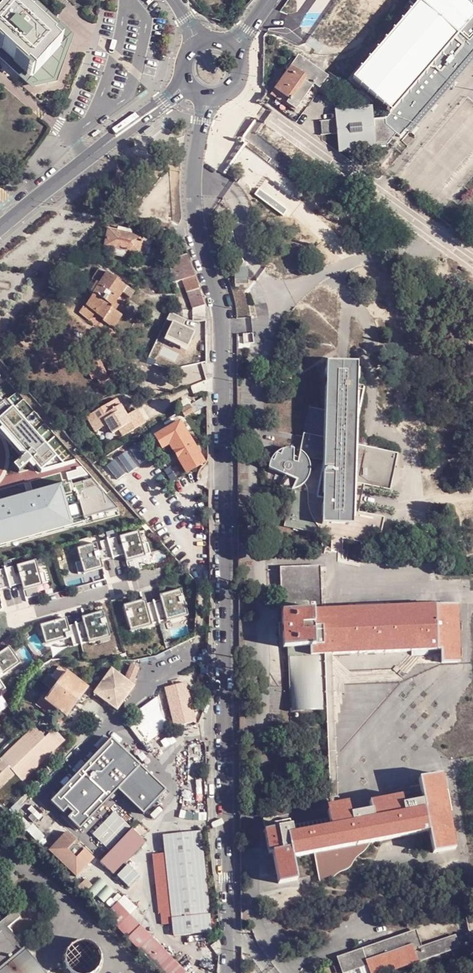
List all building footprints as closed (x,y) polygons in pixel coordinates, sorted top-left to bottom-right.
[(30,89),(57,84),(75,37),(35,0),(0,0),(0,60),(30,89)] [(407,132),(472,56),(472,8),(464,0),(416,0),(420,4),(354,81),(393,114),(387,122),(385,126),(396,135),(400,139),(407,132)] [(413,137),(472,66),(472,56),(407,132),(413,137)] [(284,101),(296,111),(315,87),(320,89),(327,78),(299,58),(274,90),(286,98),(284,101)] [(385,126),(387,122),(373,123),(372,110),(334,112),(335,122),(320,123),(322,136),(336,135),(338,154),(376,152),(375,147),(387,147),(396,135),(385,126)] [(245,182),(262,179),(265,178),(265,176),(261,158),(241,161),(245,182)] [(257,185),(250,181),(249,184),(249,188),(250,192),(252,194),(248,201),(256,205),(258,202),(271,210),(284,193),(271,183),(272,182),(265,176),(265,178),(262,179),(257,185)] [(115,249),(128,251),(140,254),(140,253),(147,254),(148,253),(150,247),(152,247),(152,245),(153,239),(146,237),(147,230),(139,227),(137,236),(124,233),(125,227),(114,225),(113,231),(109,230),(106,247),(115,249)] [(126,259),(128,251),(115,249),(114,256),(126,259)] [(196,277),(188,256),(176,261),(177,263),(184,281),(196,277)] [(171,265),(175,284),(184,281),(177,263),(171,265)] [(101,268),(88,287),(95,293),(114,307),(123,292),(133,299),(138,292),(128,286),(107,272),(101,268)] [(235,284),(248,284),(247,269),(235,269),(235,284)] [(194,310),(206,306),(206,305),(196,277),(184,281),(188,295),(194,310)] [(114,307),(95,293),(87,304),(96,312),(105,319),(109,315),(113,308),(114,307)] [(81,322),(86,317),(81,312),(85,306),(79,302),(71,313),(81,322)] [(96,312),(87,304),(85,306),(81,312),(86,317),(89,320),(91,320),(96,312)] [(124,316),(113,308),(109,315),(119,323),(124,316)] [(187,320),(171,313),(168,320),(177,324),(170,339),(192,350),(199,334),(184,327),(187,320)] [(113,332),(116,328),(119,323),(109,315),(105,319),(102,324),(113,332)] [(110,381),(107,374),(101,359),(86,366),(92,380),(97,378),(100,385),(110,381)] [(324,363),(324,365),(324,366),(324,409),(324,439),(302,435),(299,453),(285,450),(274,455),(268,465),(268,469),(295,481),(292,490),(284,528),(336,539),(378,548),(385,519),(359,513),(362,498),(364,485),(390,491),(398,456),(356,446),(356,365),(348,364),(334,363),(324,363)] [(123,436),(146,423),(138,409),(127,416),(120,405),(118,407),(114,400),(91,414),(100,429),(107,425),(112,434),(119,430),(123,436)] [(6,404),(3,406),(9,413),(12,411),(6,404)] [(91,414),(87,417),(95,432),(100,429),(91,414)] [(18,418),(15,420),(26,432),(29,430),(18,418)] [(163,448),(170,444),(188,473),(205,463),(188,435),(194,431),(189,422),(182,426),(180,423),(156,437),(163,448)] [(0,429),(0,435),(23,462),(26,459),(0,429)] [(40,442),(37,444),(49,458),(51,455),(40,442)] [(82,516),(118,506),(90,484),(0,508),(0,540),(82,516)] [(84,522),(82,516),(0,540),(0,546),(84,522)] [(97,545),(78,551),(82,564),(76,566),(79,576),(104,569),(102,560),(124,554),(126,562),(151,555),(149,544),(144,546),(140,533),(121,539),(122,542),(118,543),(117,540),(101,544),(103,552),(100,554),(97,545)] [(22,583),(24,590),(43,585),(43,584),(48,582),(45,572),(40,573),(36,560),(17,565),(19,574),(15,575),(13,566),(0,570),(0,589),(22,583)] [(294,714),(326,712),(325,658),(329,658),(333,658),(441,652),(442,664),(462,664),(458,605),(327,611),(322,611),(320,566),(281,568),(283,650),(291,650),(294,714)] [(132,601),(124,603),(130,625),(141,622),(142,624),(176,615),(175,612),(186,609),(180,587),(172,589),(173,593),(159,596),(160,598),(161,601),(148,604),(147,602),(147,600),(133,604),(132,601)] [(62,618),(40,624),(43,633),(47,631),(50,642),(72,636),(74,644),(99,637),(98,634),(109,631),(103,610),(95,612),(96,615),(82,619),(83,621),(84,624),(69,628),(68,625),(64,626),(62,618)] [(4,699),(11,694),(4,684),(23,671),(12,655),(15,653),(10,646),(0,652),(0,694),(4,699)] [(15,653),(12,655),(23,671),(26,668),(15,653)] [(330,798),(338,798),(337,794),(333,658),(329,658),(325,658),(330,798)] [(40,679),(45,683),(51,687),(44,698),(43,697),(37,703),(63,721),(67,715),(68,716),(89,688),(69,672),(58,665),(56,663),(49,673),(46,671),(40,679)] [(135,664),(132,671),(139,673),(141,667),(135,664)] [(129,678),(120,671),(113,666),(103,682),(95,693),(119,710),(138,684),(135,682),(139,673),(132,671),(129,678)] [(176,727),(196,722),(187,683),(166,688),(176,727)] [(138,711),(143,717),(135,723),(148,741),(169,726),(162,713),(157,698),(138,711)] [(0,765),(0,796),(18,777),(26,784),(66,742),(56,731),(51,735),(47,739),(40,732),(35,727),(0,765)] [(47,739),(51,735),(44,727),(40,732),(47,739)] [(112,739),(50,802),(62,814),(67,809),(72,813),(67,818),(79,830),(117,790),(143,815),(166,791),(112,739)] [(273,855),(279,885),(297,882),(293,860),(314,856),(370,845),(430,833),(435,854),(457,849),(443,775),(420,780),(424,802),(403,806),(404,813),(375,818),(373,811),(361,813),(351,815),(353,823),(330,828),(293,835),(291,826),(265,833),(270,855),(273,855)] [(373,811),(375,818),(404,813),(403,806),(400,796),(371,801),(373,811)] [(330,828),(353,823),(351,815),(349,803),(326,807),(330,828)] [(132,829),(101,863),(114,874),(146,842),(132,829)] [(66,832),(48,850),(75,876),(92,858),(66,832)] [(211,934),(201,833),(163,837),(165,855),(172,925),(173,937),(211,934)] [(370,845),(314,856),(318,882),(324,883),(332,880),(337,875),(345,872),(349,870),(352,865),(355,861),(359,857),(365,854),(367,850),(370,845)] [(172,925),(165,855),(152,857),(159,915),(161,915),(162,926),(172,925)] [(126,865),(116,876),(127,887),(138,875),(126,865)] [(118,902),(104,915),(116,928),(130,915),(118,902)] [(3,932),(11,926),(20,918),(15,912),(4,921),(0,916),(0,929),(3,932)] [(130,915),(116,928),(128,939),(136,931),(147,942),(152,937),(130,915)] [(11,926),(3,932),(36,972),(49,972),(11,926)] [(3,932),(0,929),(0,972),(36,972),(3,932)] [(128,939),(139,951),(140,950),(163,972),(186,972),(152,937),(147,942),(136,931),(128,939)] [(344,972),(351,972),(370,967),(372,972),(389,972),(462,947),(458,939),(421,951),(416,935),(340,962),(344,972)] [(77,969),(80,967),(85,972),(89,972),(103,961),(83,938),(62,956),(66,961),(69,960),(77,969)]
